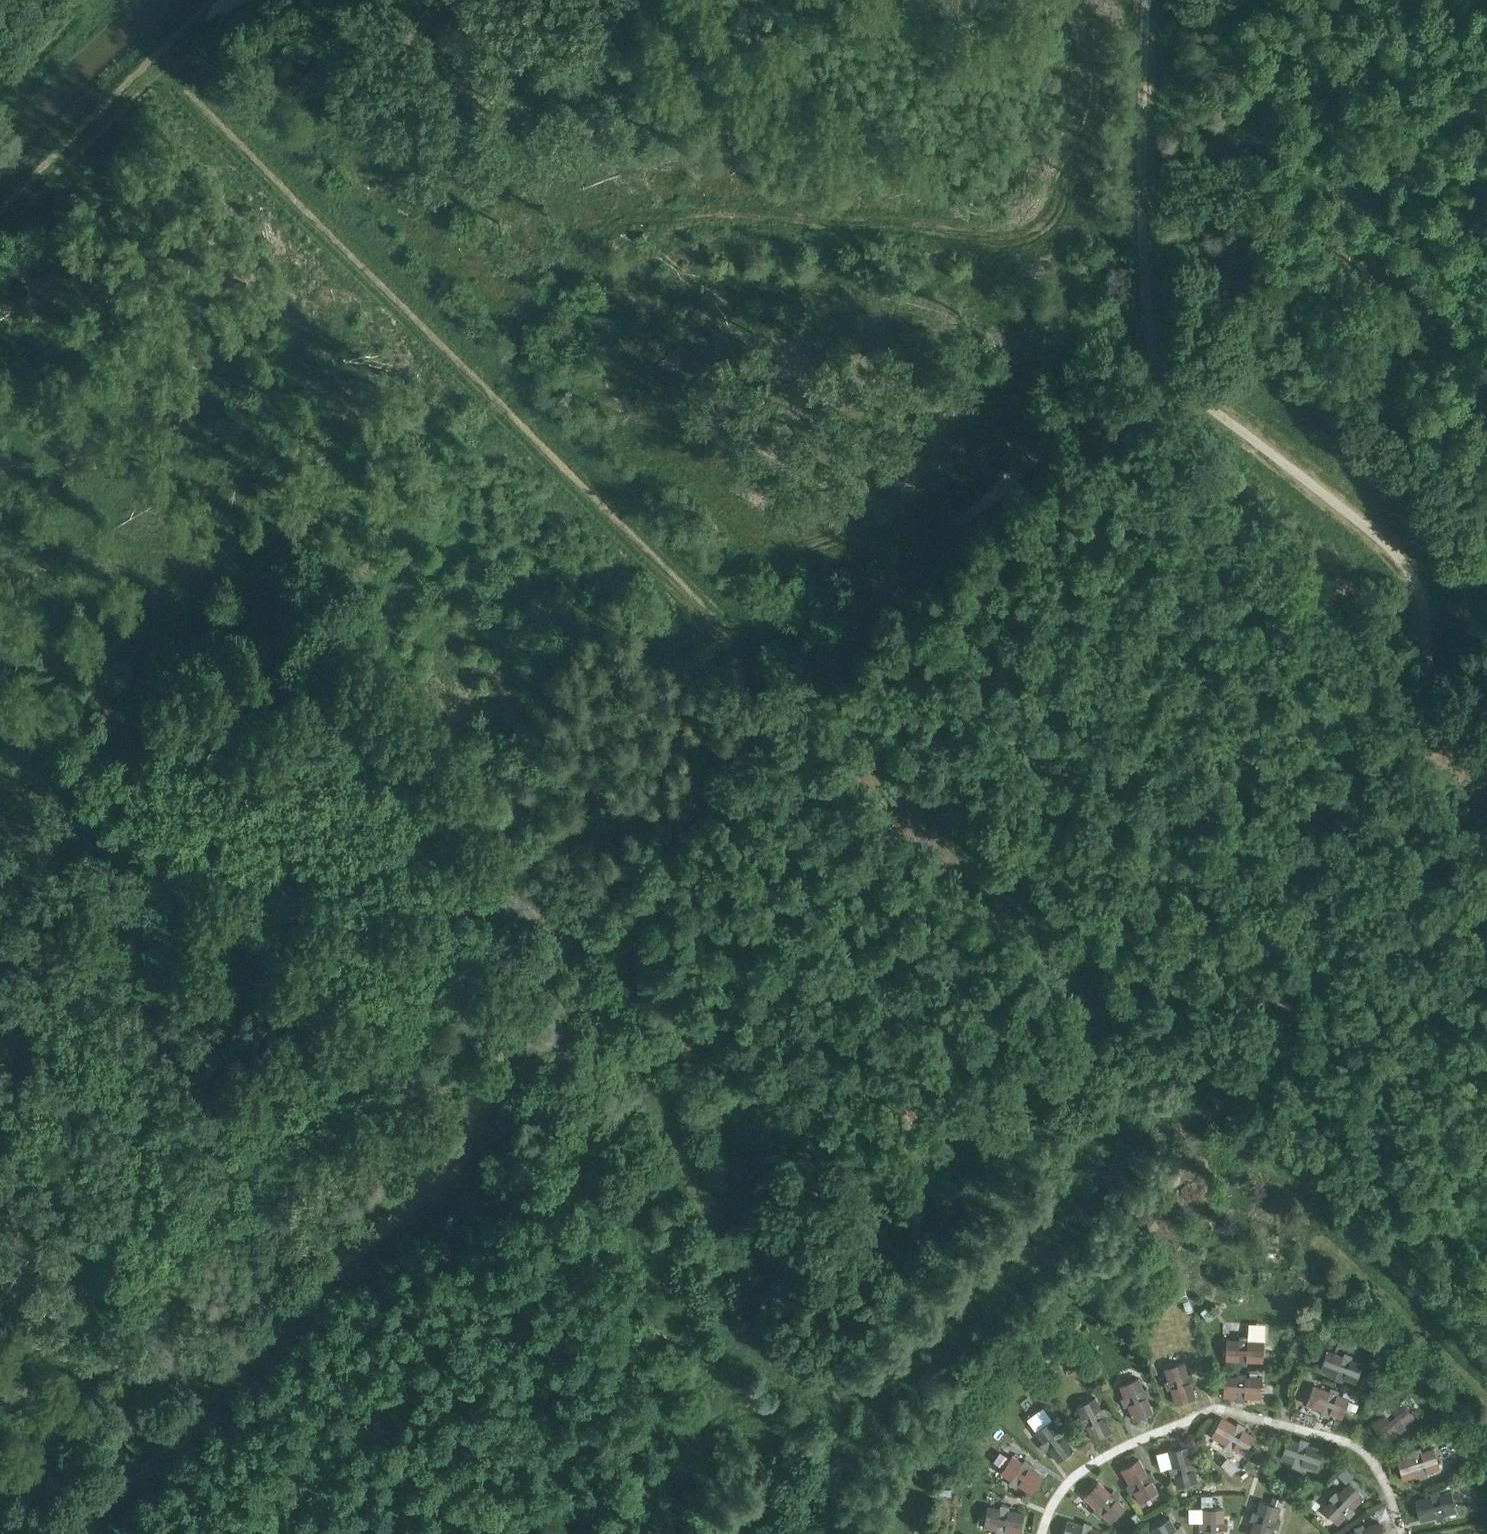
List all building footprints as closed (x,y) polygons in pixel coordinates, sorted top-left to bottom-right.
[(1225,1359),(1238,1360),(1237,1364),(1246,1364),(1246,1360),(1263,1361),(1264,1340),(1247,1340),(1248,1336),(1239,1335),(1239,1339),(1226,1339),(1225,1359)] [(1320,1369),(1331,1373),(1330,1377),(1338,1380),(1340,1377),(1355,1382),(1362,1363),(1347,1357),(1349,1354),(1340,1350),(1339,1354),(1327,1350),(1320,1369)] [(1168,1380),(1164,1381),(1167,1389),(1170,1388),(1175,1404),(1195,1398),(1190,1382),(1194,1381),(1191,1372),(1188,1373),(1184,1362),(1164,1368),(1168,1380)] [(1223,1396),(1236,1397),(1235,1400),(1244,1401),(1244,1397),(1261,1398),(1262,1377),(1245,1376),(1246,1372),(1237,1372),(1237,1376),(1224,1375),(1223,1396)] [(1124,1397),(1120,1398),(1124,1406),(1127,1405),(1134,1420),(1153,1412),(1147,1397),(1150,1395),(1147,1387),(1143,1389),(1138,1377),(1119,1385),(1124,1397)] [(1318,1409),(1316,1412),(1324,1415),(1326,1412),(1341,1418),(1349,1398),(1333,1392),(1335,1389),(1326,1386),(1325,1389),(1313,1385),(1306,1404),(1318,1409)] [(1082,1417),(1078,1419),(1082,1427),(1086,1425),(1093,1440),(1112,1431),(1105,1416),(1108,1415),(1104,1407),(1101,1408),(1095,1397),(1077,1406),(1082,1417)] [(1371,1424),(1384,1440),(1397,1429),(1400,1432),(1406,1427),(1404,1424),(1414,1416),(1400,1400),(1391,1408),(1388,1405),(1382,1410),(1384,1413),(1371,1424)] [(1211,1435),(1225,1443),(1223,1446),(1231,1451),(1233,1447),(1244,1454),(1254,1436),(1243,1429),(1245,1426),(1238,1421),(1236,1425),(1221,1417),(1211,1435)] [(1043,1441),(1040,1444),(1045,1451),(1048,1449),(1058,1462),(1074,1449),(1065,1436),(1068,1434),(1062,1427),(1059,1429),(1052,1419),(1035,1431),(1043,1441)] [(1280,1458),(1296,1463),(1295,1466),(1303,1469),(1304,1465),(1316,1469),(1323,1449),(1311,1445),(1312,1442),(1304,1439),(1303,1443),(1287,1438),(1280,1458)] [(1171,1462),(1167,1463),(1169,1472),(1173,1471),(1177,1487),(1198,1482),(1193,1466),(1197,1465),(1195,1456),(1191,1457),(1188,1445),(1168,1450),(1171,1462)] [(1397,1459),(1403,1479),(1419,1474),(1420,1478),(1428,1475),(1427,1471),(1439,1467),(1433,1448),(1421,1451),(1420,1448),(1411,1450),(1412,1454),(1397,1459)] [(1000,1472),(1011,1479),(1009,1482),(1016,1487),(1018,1484),(1032,1493),(1043,1476),(1030,1467),(1032,1464),(1024,1459),(1022,1462),(1012,1455),(1000,1472)] [(1127,1480),(1124,1482),(1128,1490),(1131,1488),(1140,1502),(1158,1491),(1149,1477),(1153,1475),(1148,1468),(1145,1470),(1139,1459),(1121,1469),(1127,1480)] [(1476,1471),(1479,1482),(1486,1480),(1486,1467),(1476,1471)] [(1084,1496),(1093,1505),(1090,1508),(1096,1514),(1099,1511),(1111,1522),(1125,1507),(1113,1496),(1116,1493),(1110,1487),(1107,1490),(1098,1481),(1084,1496)] [(1322,1509),(1337,1523),(1346,1515),(1349,1517),(1355,1511),(1352,1508),(1364,1497),(1349,1482),(1337,1494),(1335,1491),(1328,1497),(1331,1500),(1322,1509)] [(1415,1500),(1420,1521),(1436,1516),(1437,1520),(1445,1518),(1444,1514),(1456,1511),(1451,1491),(1439,1494),(1438,1490),(1429,1492),(1430,1496),(1415,1500)] [(1273,1526),(1277,1528),(1280,1519),(1276,1518),(1280,1506),(1260,1500),(1256,1512),(1252,1511),(1250,1519),(1253,1520),(1249,1533),(1271,1533),(1273,1526)] [(996,1529),(995,1533),(1003,1533),(1004,1533),(1004,1530),(1021,1533),(1024,1513),(1008,1510),(1009,1506),(1000,1504),(999,1508),(987,1506),(983,1527),(996,1529)] [(1199,1521),(1199,1530),(1203,1530),(1203,1533),(1224,1533),(1224,1529),(1227,1529),(1227,1520),(1223,1520),(1223,1508),(1202,1508),(1202,1521),(1199,1521)] [(1184,1533),(1179,1526),(1176,1528),(1170,1517),(1152,1528),(1155,1533),(1184,1533)] [(1103,1531),(1087,1526),(1088,1523),(1080,1520),(1079,1524),(1067,1520),(1062,1533),(1102,1533),(1103,1531)] [(1379,1522),(1364,1528),(1363,1524),(1354,1528),(1356,1531),(1349,1533),(1384,1533),(1379,1522)]
